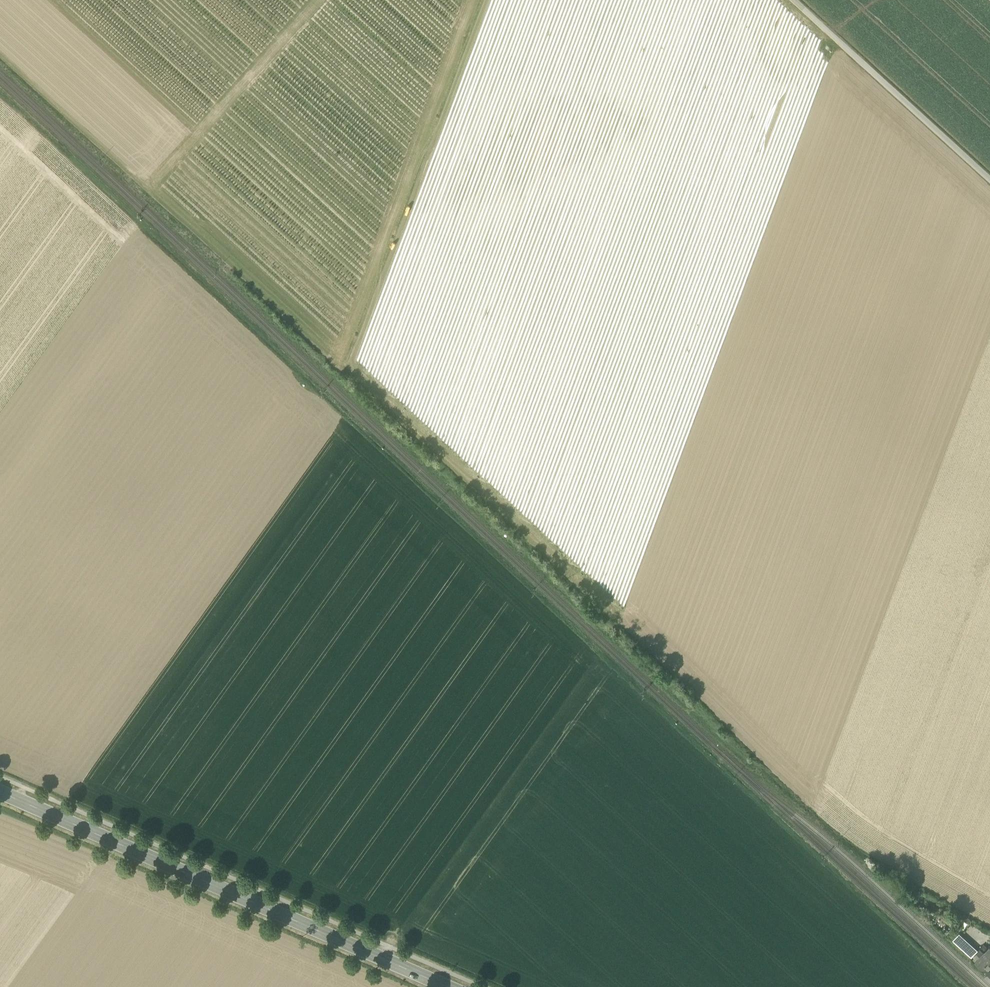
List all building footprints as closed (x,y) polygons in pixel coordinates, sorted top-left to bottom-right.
[(988,969),(989,968),(989,946),(983,952),(976,961),(982,967),(984,965),(988,969)] [(974,959),(976,961),(983,952),(979,949),(973,955),(975,957),(974,959)]
